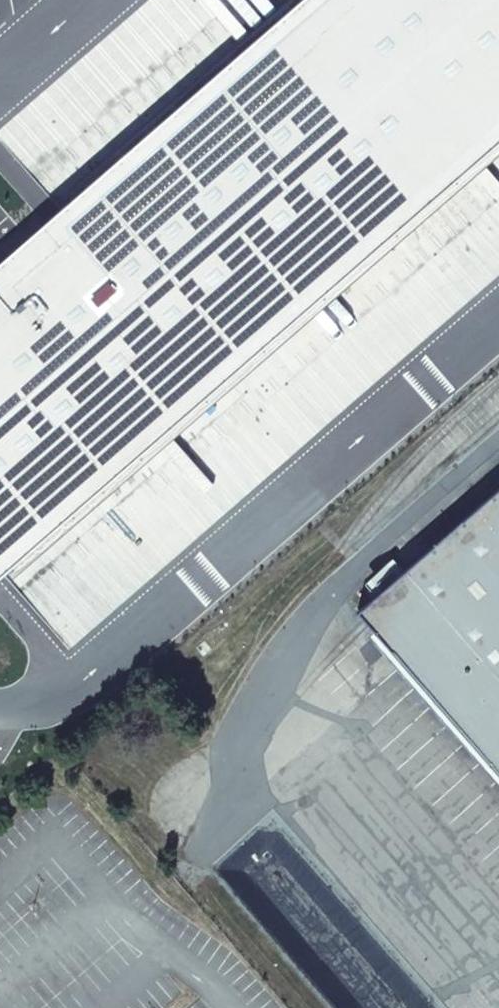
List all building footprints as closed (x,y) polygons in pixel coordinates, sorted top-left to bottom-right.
[(0,261),(0,578),(498,142),(498,0),(299,0),(0,261)] [(358,609),(498,770),(498,486),(358,609)]
